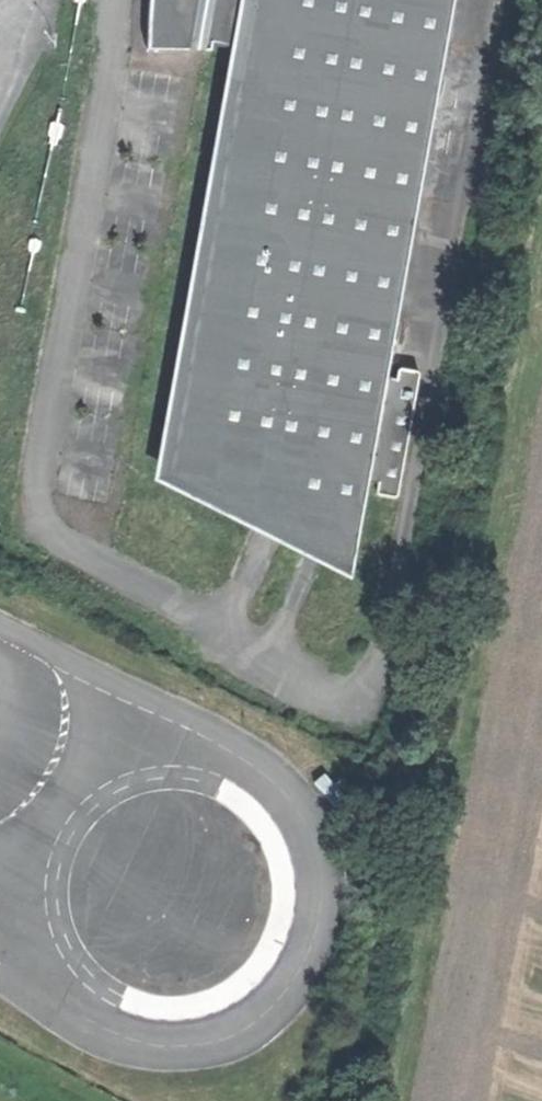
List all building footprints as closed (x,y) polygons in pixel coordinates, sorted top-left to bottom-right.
[(147,55),(211,55),(213,47),(239,51),(163,485),(270,540),(315,563),(361,586),(377,488),(380,489),(378,501),(399,505),(422,379),(403,375),(401,387),(394,386),(463,0),(153,0),(147,55)]
